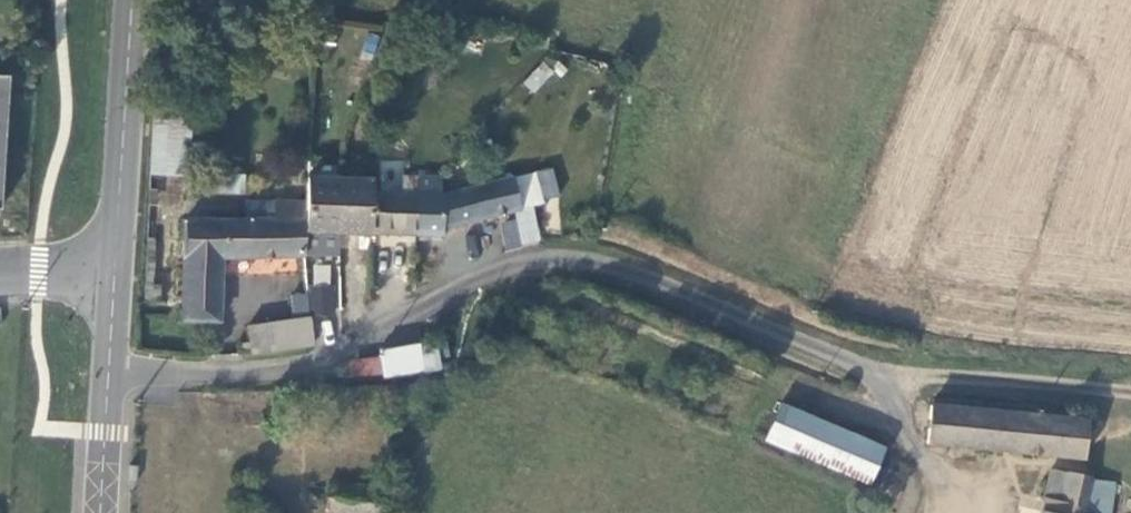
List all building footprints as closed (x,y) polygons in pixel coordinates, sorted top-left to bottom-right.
[(543,61),(523,82),(533,92),(553,71),(543,61)] [(198,112),(156,110),(153,173),(195,175),(198,112)] [(182,217),(181,316),(214,317),(215,253),(335,254),(335,236),(442,237),(445,224),(538,199),(530,173),(444,197),(445,178),(402,178),(402,197),(369,197),(369,182),(306,182),(306,204),(274,203),(274,218),(182,217)] [(288,320),(242,324),(244,349),(306,344),(302,292),(286,293),(288,320)] [(403,370),(363,372),(364,396),(404,394),(403,370)] [(1096,416),(940,401),(935,446),(1092,461),(1096,416)] [(786,402),(770,441),(873,485),(890,447),(786,402)] [(1045,475),(1038,512),(1077,512),(1084,483),(1045,475)]
